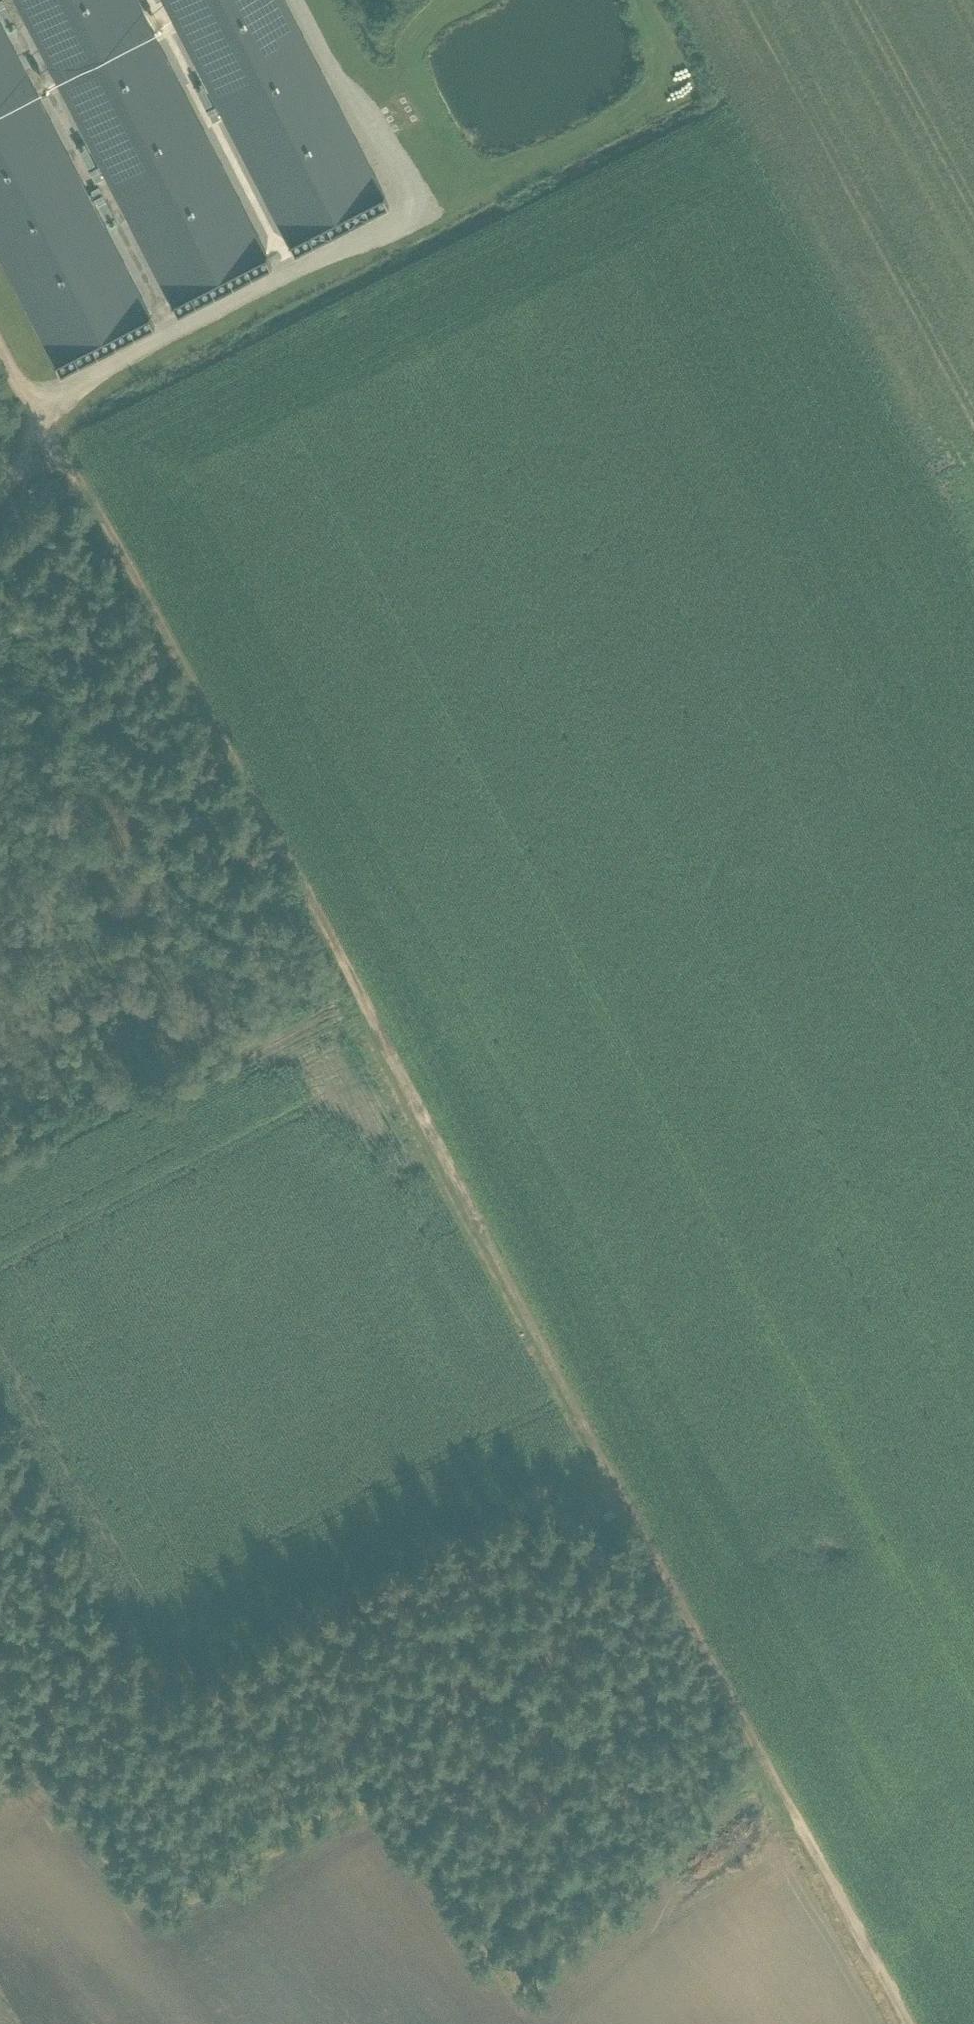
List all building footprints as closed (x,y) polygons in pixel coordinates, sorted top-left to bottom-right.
[(170,306),(270,257),(137,0),(12,0),(170,306)] [(289,244),(386,194),(285,0),(162,0),(289,244)] [(156,318),(0,15),(0,266),(53,370),(156,318)]
